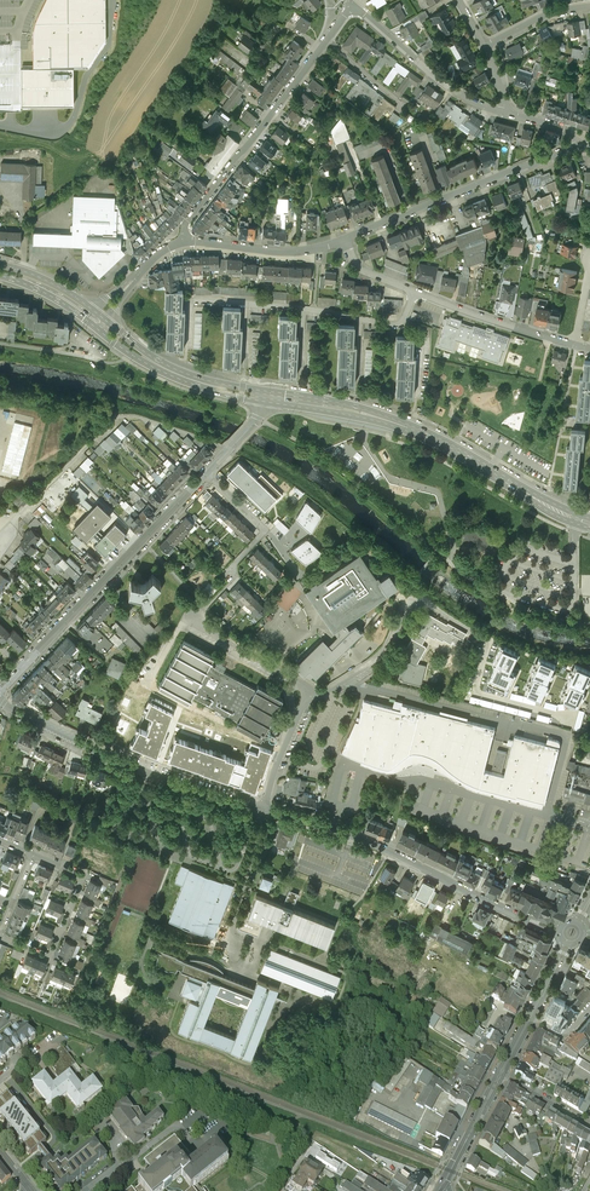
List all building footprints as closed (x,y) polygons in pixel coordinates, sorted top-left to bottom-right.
[(40,17),(39,19),(38,22),(37,24),(37,27),(36,32),(35,36),(35,40),(36,55),(36,59),(36,62),(36,67),(28,66),(21,66),(21,104),(73,104),(73,67),(88,67),(106,40),(109,33),(108,0),(48,0),(40,17)] [(303,0),(308,5),(309,4),(313,8),(320,1),(319,0),(303,0)] [(473,3),(476,7),(477,6),(481,12),(494,5),(491,0),(478,0),(473,3)] [(399,1),(385,9),(393,23),(405,16),(400,6),(401,5),(399,1)] [(502,4),(494,8),(496,12),(496,13),(504,8),(502,4)] [(444,9),(429,17),(432,24),(436,22),(436,21),(438,20),(440,24),(450,19),(444,9)] [(429,17),(425,10),(417,14),(420,18),(421,21),(428,17),(429,17)] [(299,14),(295,12),(291,18),(297,21),(299,19),(297,18),(299,14)] [(496,12),(487,17),(494,30),(503,25),(500,20),(496,13),(496,12)] [(310,21),(299,14),(297,18),(299,19),(297,21),(295,25),(304,31),(310,21)] [(417,14),(410,18),(412,21),(413,22),(420,18),(417,14)] [(506,17),(500,20),(503,25),(509,22),(506,17)] [(450,19),(440,24),(442,28),(440,29),(443,33),(454,27),(452,22),(450,19)] [(275,23),(268,20),(265,27),(272,30),(275,23)] [(412,21),(399,28),(406,39),(408,42),(413,39),(412,36),(419,32),(413,22),(412,21)] [(554,25),(548,26),(553,36),(557,35),(562,34),(561,29),(569,28),(568,22),(569,22),(568,21),(554,23),(554,25)] [(569,22),(568,22),(569,28),(570,35),(581,34),(579,21),(569,22)] [(356,26),(342,45),(351,51),(358,41),(367,48),(372,40),(374,38),(356,26)] [(547,26),(539,30),(544,39),(545,41),(553,36),(548,26),(547,26)] [(252,34),(246,29),(242,34),(243,35),(244,34),(249,38),(252,34)] [(249,38),(244,34),(243,35),(241,37),(241,40),(238,44),(247,52),(252,46),(251,44),(253,42),(249,38)] [(461,69),(460,69),(459,69),(458,70),(457,71),(456,71),(456,72),(455,72),(454,72),(453,71),(451,72),(451,73),(450,74),(450,75),(451,76),(451,77),(452,77),(454,77),(455,77),(455,78),(458,76),(459,76),(460,76),(460,75),(461,75),(462,74),(463,74),(463,73),(464,73),(465,72),(465,71),(465,70),(465,69),(479,61),(474,51),(473,52),(465,38),(465,39),(465,40),(457,44),(456,43),(455,44),(458,49),(459,49),(463,57),(458,60),(462,68),(461,68),(461,69)] [(431,39),(420,46),(422,50),(434,44),(431,39)] [(0,40),(0,111),(11,111),(21,111),(21,104),(21,66),(36,67),(36,62),(35,40),(0,40)] [(304,48),(293,40),(289,45),(290,46),(285,53),(289,56),(295,60),(304,48)] [(385,49),(372,40),(367,48),(359,59),(364,63),(373,50),(381,55),(384,50),(385,49)] [(516,45),(512,47),(506,49),(510,59),(527,50),(525,45),(522,46),(520,42),(516,45)] [(583,49),(573,47),(571,55),(586,58),(589,49),(589,45),(584,44),(583,49)] [(429,47),(421,51),(426,58),(433,54),(429,47)] [(229,58),(218,49),(214,55),(225,63),(229,58)] [(381,55),(370,70),(376,74),(385,60),(393,65),(396,60),(397,59),(384,50),(381,55)] [(295,60),(289,56),(286,60),(287,60),(282,67),(291,73),(299,63),(295,60)] [(328,63),(322,71),(320,75),(325,78),(325,79),(334,66),(343,72),(347,67),(348,66),(334,56),(328,63)] [(249,73),(229,58),(225,63),(244,78),(245,78),(249,73)] [(393,65),(383,80),(388,84),(398,70),(405,76),(409,70),(396,60),(393,65)] [(282,67),(275,76),(283,82),(284,83),(291,73),(282,67)] [(343,72),(334,85),(339,89),(348,77),(356,82),(359,77),(360,76),(347,67),(343,72)] [(405,76),(398,86),(403,90),(410,80),(417,85),(421,80),(409,70),(405,76)] [(475,72),(469,76),(471,80),(474,78),(479,75),(477,71),(475,72)] [(479,75),(474,78),(479,86),(489,81),(485,72),(479,75)] [(526,75),(517,72),(514,82),(516,82),(524,85),(523,86),(527,88),(528,86),(531,77),(531,76),(526,74),(526,75)] [(325,78),(320,75),(318,73),(316,77),(322,82),(325,78)] [(557,79),(550,77),(551,75),(548,74),(545,83),(555,86),(557,79)] [(271,80),(269,79),(264,86),(265,87),(262,92),(271,99),(274,95),(280,86),(283,82),(275,76),(274,76),(271,80)] [(356,82),(346,95),(353,100),(361,88),(364,90),(363,91),(371,96),(376,91),(376,90),(368,84),(368,85),(365,83),(366,82),(359,77),(356,82)] [(238,86),(228,78),(220,89),(230,96),(229,97),(235,101),(242,93),(236,89),(238,86)] [(245,78),(244,78),(240,83),(246,87),(251,91),(251,90),(253,91),(256,87),(245,78)] [(325,87),(314,79),(312,82),(308,87),(319,95),(325,87)] [(417,85),(412,92),(416,94),(420,87),(417,85)] [(433,90),(426,86),(423,89),(423,90),(424,90),(420,95),(430,103),(429,104),(434,107),(443,95),(434,89),(433,90)] [(271,99),(262,92),(256,87),(253,91),(259,95),(260,95),(261,96),(257,100),(266,107),(272,100),(271,99)] [(416,94),(412,99),(415,101),(420,95),(424,90),(423,90),(423,89),(420,87),(416,94)] [(371,96),(370,98),(377,104),(382,97),(383,96),(376,91),(371,96)] [(308,96),(304,92),(298,100),(308,107),(314,100),(308,96)] [(229,97),(222,106),(228,111),(235,101),(229,97)] [(377,104),(371,113),(378,118),(384,110),(386,111),(387,109),(391,112),(395,106),(382,97),(377,104)] [(443,107),(439,113),(439,114),(444,117),(444,118),(448,114),(455,104),(449,99),(443,107)] [(552,101),(546,100),(543,110),(544,110),(543,113),(562,119),(565,109),(561,108),(562,107),(555,105),(551,103),(552,101)] [(455,104),(448,114),(453,118),(453,119),(457,122),(455,124),(458,126),(462,121),(463,119),(467,114),(464,112),(460,110),(461,108),(455,104)] [(257,107),(252,114),(258,119),(263,111),(257,107)] [(292,107),(287,114),(297,122),(302,115),(299,112),(293,107),(292,107)] [(311,112),(305,107),(302,110),(309,115),(311,112)] [(569,109),(565,107),(565,109),(562,119),(569,121),(572,110),(569,109)] [(207,120),(205,118),(200,125),(209,131),(219,118),(227,125),(232,119),(220,110),(219,112),(216,109),(207,120)] [(247,110),(242,118),(252,126),(258,119),(252,114),(247,110)] [(572,110),(569,121),(576,123),(579,113),(579,112),(575,111),(572,110)] [(393,111),(389,118),(395,123),(400,116),(393,111)] [(478,118),(472,113),(470,116),(466,121),(465,124),(467,125),(468,125),(471,127),(469,130),(473,134),(483,121),(482,120),(482,121),(478,118)] [(576,123),(589,127),(589,124),(589,117),(580,113),(579,113),(576,123)] [(342,117),(330,130),(336,144),(342,142),(350,138),(342,117)] [(505,123),(495,121),(494,124),(492,124),(491,129),(492,130),(492,133),(497,135),(497,133),(502,134),(505,123)] [(515,126),(505,123),(502,134),(507,136),(507,137),(512,138),(513,135),(515,129),(515,126)] [(288,130),(280,124),(278,127),(286,133),(288,130)] [(278,127),(272,134),(282,143),(288,135),(286,133),(278,127)] [(533,130),(523,128),(521,137),(520,145),(530,147),(533,130)] [(555,132),(546,130),(544,140),(547,140),(553,142),(555,132)] [(434,131),(427,134),(433,151),(436,150),(440,148),(434,131)] [(225,137),(220,133),(208,149),(213,153),(212,155),(211,155),(211,156),(212,156),(219,161),(222,158),(235,140),(227,134),(225,137)] [(379,136),(354,146),(356,152),(382,142),(379,136)] [(272,144),(267,140),(260,148),(271,156),(277,148),(272,144)] [(163,142),(159,149),(162,151),(168,156),(172,149),(163,142)] [(440,148),(436,150),(439,160),(446,157),(442,147),(440,148)] [(421,148),(410,152),(417,171),(416,171),(423,190),(434,186),(428,168),(428,167),(421,148)] [(491,149),(481,153),(485,165),(491,162),(492,163),(495,162),(495,160),(491,149)] [(196,161),(184,152),(180,159),(185,163),(185,164),(186,165),(187,164),(191,167),(196,161)] [(261,158),(256,154),(249,163),(261,172),(268,163),(261,158)] [(383,154),(371,159),(380,181),(380,182),(391,177),(392,177),(383,154)] [(272,162),(263,155),(261,158),(268,163),(270,165),(272,162)] [(212,156),(208,162),(207,161),(204,165),(215,174),(226,161),(222,158),(219,161),(212,156)] [(474,157),(468,160),(467,158),(463,159),(464,161),(459,163),(459,161),(458,161),(459,163),(464,174),(464,173),(468,172),(472,171),(472,170),(478,168),(476,162),(474,157)] [(349,160),(343,162),(348,175),(354,172),(349,160)] [(35,164),(1,162),(1,178),(24,179),(23,197),(37,198),(37,195),(43,195),(43,184),(41,184),(42,165),(35,165),(35,164)] [(459,163),(454,165),(454,163),(450,165),(450,167),(446,168),(450,179),(451,179),(455,177),(459,176),(459,175),(463,174),(464,174),(459,163)] [(571,163),(559,168),(564,180),(576,175),(571,163)] [(444,164),(435,168),(441,184),(450,180),(450,179),(446,168),(444,164)] [(243,167),(241,166),(237,170),(250,180),(253,175),(249,172),(243,167)] [(250,180),(237,170),(234,174),(236,176),(242,180),(247,184),(247,183),(250,180)] [(541,172),(528,177),(533,189),(533,188),(540,186),(543,194),(542,195),(541,194),(541,193),(540,193),(539,193),(538,194),(538,195),(538,196),(534,198),(538,209),(539,209),(538,207),(542,206),(546,205),(545,204),(553,201),(554,203),(555,202),(553,196),(561,193),(556,179),(553,180),(550,171),(549,171),(542,174),(541,172)] [(196,182),(187,175),(184,178),(188,180),(202,191),(207,186),(198,179),(196,182)] [(391,177),(380,182),(380,181),(379,182),(388,204),(400,199),(391,177)] [(202,191),(188,180),(185,183),(191,188),(189,191),(198,197),(202,191)] [(233,182),(230,180),(226,184),(235,191),(237,191),(240,187),(238,186),(237,185),(233,182)] [(519,180),(508,185),(512,196),(518,194),(524,192),(522,188),(521,184),(519,180)] [(575,180),(568,183),(570,189),(566,209),(574,210),(575,203),(578,191),(577,186),(575,180)] [(226,184),(222,189),(231,195),(238,197),(239,194),(233,192),(235,191),(226,184)] [(189,191),(187,193),(177,186),(175,189),(178,191),(193,203),(198,197),(189,191)] [(353,188),(347,190),(349,197),(355,194),(353,188)] [(231,195),(222,189),(218,195),(227,202),(229,199),(241,202),(242,198),(238,197),(231,195)] [(193,203),(178,191),(176,194),(182,199),(180,202),(189,209),(193,203)] [(502,191),(492,195),(497,209),(508,204),(502,191)] [(115,197),(74,195),(72,233),(70,233),(69,245),(86,246),(86,248),(85,248),(85,257),(96,269),(98,269),(98,270),(101,271),(101,269),(103,269),(115,259),(115,247),(121,247),(121,235),(116,235),(117,209),(114,209),(115,197)] [(227,202),(218,195),(213,201),(220,206),(222,203),(223,204),(225,205),(235,207),(236,203),(227,202)] [(369,197),(363,199),(363,200),(359,202),(363,214),(373,210),(371,206),(373,205),(369,197)] [(178,204),(170,198),(167,201),(168,202),(171,204),(185,214),(189,209),(180,202),(178,204)] [(286,230),(285,230),(285,213),(288,213),(288,198),(277,198),(276,205),(276,213),(276,219),(281,219),(281,223),(280,223),(280,222),(276,222),(276,229),(274,241),(284,242),(286,230)] [(485,198),(474,202),(478,214),(481,220),(483,219),(481,213),(489,210),(485,198)] [(358,200),(348,204),(351,213),(352,213),(354,218),(363,214),(359,202),(358,200)] [(220,206),(213,201),(209,207),(222,217),(225,214),(220,210),(220,208),(218,207),(220,206)] [(474,202),(464,206),(469,220),(474,218),(476,217),(475,215),(478,214),(474,202)] [(582,203),(582,204),(581,209),(589,211),(589,205),(582,203)] [(185,214),(171,204),(168,207),(173,210),(173,209),(174,210),(172,212),(171,211),(170,212),(172,213),(179,221),(185,214)] [(341,205),(337,206),(337,207),(334,208),(340,223),(347,220),(343,209),(341,204),(341,205)] [(222,217),(209,207),(204,212),(214,219),(216,217),(217,218),(217,219),(228,227),(230,224),(228,222),(222,217)] [(334,208),(331,209),(330,209),(325,211),(327,215),(331,227),(340,223),(334,208)] [(574,210),(566,209),(565,215),(579,218),(580,211),(574,210)] [(214,219),(204,212),(200,218),(210,225),(215,229),(218,226),(218,225),(212,221),(214,219)] [(305,215),(300,215),(299,222),(299,227),(304,227),(304,225),(306,225),(306,227),(311,227),(316,227),(316,222),(318,222),(319,214),(314,214),(314,212),(310,212),(310,214),(306,213),(306,222),(304,222),(305,215)] [(179,221),(172,213),(168,218),(175,225),(179,221)] [(230,217),(225,214),(222,217),(228,222),(231,219),(229,218),(230,217)] [(481,220),(478,214),(475,215),(476,217),(474,218),(477,226),(482,224),(481,220)] [(533,237),(524,214),(519,216),(528,239),(529,239),(535,240),(536,240),(536,239),(536,238),(536,237),(535,237),(535,236),(534,236),(533,237)] [(175,225),(168,218),(163,222),(171,229),(175,225)] [(200,218),(191,229),(193,232),(203,233),(210,225),(200,218)] [(490,219),(488,220),(487,219),(487,218),(486,218),(484,219),(483,219),(481,220),(482,224),(487,238),(494,235),(496,235),(490,219)] [(247,220),(240,219),(238,236),(246,237),(247,225),(247,224),(247,220)] [(171,229),(163,222),(161,224),(159,226),(167,233),(171,229)] [(155,230),(153,233),(149,227),(146,223),(143,225),(145,229),(146,230),(150,236),(157,243),(163,238),(155,230)] [(227,230),(219,224),(218,225),(218,226),(215,229),(223,235),(227,230)] [(477,226),(456,234),(457,238),(458,238),(461,246),(465,258),(467,265),(468,265),(485,259),(487,242),(487,238),(482,224),(477,226)] [(255,226),(247,225),(246,237),(254,238),(255,226)] [(413,225),(408,227),(409,228),(407,229),(406,228),(402,230),(402,231),(398,232),(402,242),(404,246),(418,240),(417,239),(421,237),(422,239),(423,239),(417,225),(414,226),(413,225)] [(157,228),(155,230),(163,238),(167,233),(159,226),(157,228)] [(276,229),(263,227),(261,239),(274,241),(276,229)] [(0,230),(0,243),(21,243),(21,231),(0,230)] [(157,243),(150,236),(146,230),(145,231),(144,230),(143,231),(147,236),(148,236),(149,237),(146,240),(153,247),(157,243)] [(70,233),(33,232),(32,244),(69,245),(70,233)] [(398,232),(387,237),(387,236),(387,237),(391,247),(391,246),(402,242),(398,232)] [(153,247),(146,240),(143,243),(142,242),(142,240),(138,235),(137,236),(138,237),(136,238),(141,243),(149,251),(153,247)] [(524,238),(512,236),(511,244),(512,245),(511,251),(513,252),(515,254),(517,254),(519,253),(521,253),(524,238)] [(136,238),(135,237),(134,238),(135,240),(133,241),(136,245),(137,245),(137,244),(139,246),(133,251),(140,258),(142,258),(149,251),(141,243),(136,238)] [(457,238),(430,248),(434,257),(461,246),(458,238),(457,238)] [(379,240),(366,245),(368,250),(370,257),(384,252),(382,247),(379,240)] [(565,244),(563,244),(562,249),(561,249),(561,251),(562,253),(564,253),(568,253),(567,256),(574,257),(574,255),(576,255),(577,249),(575,249),(576,246),(574,246),(565,244)] [(405,249),(398,252),(400,259),(408,256),(405,249)] [(368,250),(362,253),(364,260),(370,257),(368,250)] [(209,255),(201,256),(202,266),(202,273),(202,274),(211,273),(210,267),(209,256),(209,255)] [(218,255),(209,256),(210,267),(218,267),(218,258),(218,255)] [(191,256),(183,256),(183,261),(184,275),(192,274),(192,267),(191,256)] [(201,256),(191,256),(192,267),(202,266),(201,256)] [(227,259),(218,258),(218,267),(218,268),(226,268),(227,259)] [(242,259),(227,258),(226,268),(226,271),(241,272),(241,261),(242,259)] [(171,262),(173,268),(174,277),(184,275),(183,261),(171,262)] [(247,262),(246,261),(241,261),(241,272),(240,275),(254,276),(255,265),(255,263),(247,262)] [(429,265),(419,263),(419,268),(417,268),(416,273),(418,273),(417,278),(421,279),(422,278),(425,279),(426,280),(434,281),(435,276),(436,270),(437,269),(429,267),(429,265)] [(275,265),(263,264),(263,265),(262,273),(262,277),(274,278),(274,277),(275,265)] [(288,265),(275,265),(274,277),(287,278),(288,265)] [(297,266),(293,266),(293,265),(289,265),(289,266),(288,265),(287,278),(301,279),(302,266),(301,266),(301,265),(297,265),(297,266)] [(311,267),(302,266),(301,279),(310,279),(311,267)] [(173,268),(162,270),(158,270),(158,269),(155,269),(155,271),(153,271),(154,273),(150,274),(149,276),(150,285),(165,283),(166,287),(166,289),(177,290),(175,281),(174,281),(174,277),(173,268)] [(561,273),(560,273),(558,287),(574,290),(577,271),(562,268),(561,273)] [(336,271),(325,270),(324,275),(324,281),(325,281),(334,282),(336,271)] [(444,272),(436,270),(435,276),(434,281),(442,282),(443,275),(444,272)] [(470,271),(462,270),(462,274),(461,280),(468,281),(470,271)] [(455,277),(443,275),(442,282),(441,287),(455,290),(456,282),(457,278),(455,277)] [(354,279),(342,278),(341,290),(352,292),(353,281),(354,279)] [(468,281),(461,280),(460,283),(458,294),(465,296),(468,281)] [(368,285),(357,284),(357,282),(353,281),(352,292),(352,295),(367,297),(367,290),(368,285)] [(515,285),(503,283),(502,291),(503,291),(502,296),(501,295),(500,300),(512,302),(514,291),(515,285)] [(239,287),(220,286),(220,293),(238,294),(239,287)] [(257,288),(239,287),(238,294),(257,295),(257,288)] [(166,289),(164,309),(168,309),(166,348),(182,349),(185,310),(181,309),(182,290),(177,290),(166,289)] [(286,291),(273,290),(272,298),(286,299),(286,293),(286,291)] [(17,311),(18,302),(19,299),(0,296),(0,309),(17,311)] [(336,298),(318,296),(317,303),(335,305),(336,298)] [(530,298),(521,297),(519,306),(518,313),(527,315),(529,306),(530,298)] [(402,299),(384,298),(383,312),(397,313),(398,306),(401,306),(402,299)] [(539,302),(538,302),(537,311),(535,320),(547,322),(550,309),(546,308),(547,303),(547,302),(542,301),(541,302),(539,302)] [(17,311),(17,315),(20,316),(20,318),(25,318),(26,308),(28,309),(28,303),(18,302),(17,311)] [(28,309),(26,308),(25,318),(25,322),(33,323),(34,323),(35,317),(37,317),(38,310),(36,310),(37,308),(33,307),(33,309),(28,309)] [(240,308),(223,307),(222,327),(225,327),(223,366),(239,367),(242,328),(239,328),(240,308)] [(562,311),(550,309),(547,322),(547,325),(548,325),(548,324),(558,326),(558,327),(559,327),(562,311)] [(202,310),(194,310),(192,346),(200,346),(202,310)] [(449,318),(446,317),(441,332),(442,333),(438,345),(452,350),(455,339),(484,349),(482,356),(499,362),(503,350),(505,351),(510,337),(494,331),(495,329),(487,327),(486,329),(474,325),(473,326),(461,322),(462,319),(450,315),(449,318)] [(296,317),(279,316),(278,336),(281,336),(278,375),(295,376),(298,337),(295,337),(296,317)] [(37,317),(35,317),(34,323),(33,323),(33,330),(46,331),(46,330),(54,331),(55,323),(57,323),(57,318),(47,317),(47,318),(37,317)] [(16,321),(9,320),(7,340),(14,341),(16,321)] [(57,323),(55,323),(54,331),(54,336),(58,336),(58,339),(63,340),(63,337),(67,338),(69,325),(67,324),(68,322),(64,322),(64,324),(57,323)] [(354,325),(337,324),(336,344),(339,344),(337,384),(353,385),(356,345),(352,345),(354,325)] [(258,329),(251,329),(249,365),(256,365),(258,329)] [(413,336),(396,335),(395,355),(398,356),(395,395),(412,396),(415,356),(412,356),(413,336)] [(314,339),(308,338),(306,372),(313,372),(314,339)] [(372,346),(364,346),(362,384),(371,384),(372,346)] [(567,353),(554,349),(552,360),(564,363),(567,353)] [(584,376),(581,376),(577,415),(577,416),(589,417),(589,360),(585,360),(584,376)] [(31,427),(14,422),(2,471),(19,476),(31,427)] [(139,431),(129,422),(125,427),(130,431),(132,433),(133,432),(135,434),(139,431)] [(125,427),(122,423),(117,428),(126,435),(130,431),(125,427)] [(165,431),(158,426),(152,432),(159,438),(165,431)] [(126,435),(117,428),(113,432),(119,437),(122,440),(126,435)] [(586,430),(572,429),(572,430),(571,445),(570,445),(567,445),(564,484),(564,485),(577,486),(581,447),(581,446),(584,447),(584,446),(585,431),(586,430)] [(173,431),(171,430),(167,434),(172,439),(177,434),(173,431)] [(119,437),(113,432),(109,436),(115,442),(119,437)] [(115,442),(109,436),(105,440),(109,444),(113,448),(117,444),(115,442)] [(187,436),(183,440),(189,446),(194,442),(187,436)] [(205,444),(200,440),(195,438),(192,441),(199,446),(201,449),(205,445),(212,452),(214,449),(211,446),(210,447),(206,443),(205,444)] [(105,440),(104,440),(100,444),(106,449),(107,448),(106,447),(109,444),(105,440)] [(105,449),(100,444),(94,450),(99,456),(105,449)] [(201,449),(209,456),(212,452),(205,445),(201,449)] [(209,456),(201,449),(197,453),(205,461),(209,456)] [(194,451),(193,450),(189,454),(190,455),(192,458),(193,458),(200,465),(205,461),(197,453),(194,451)] [(192,458),(189,462),(189,461),(187,463),(192,467),(193,466),(197,469),(200,465),(193,458),(192,458)] [(174,465),(169,460),(165,465),(173,472),(180,479),(184,475),(177,467),(174,465)] [(89,466),(84,461),(79,466),(85,471),(89,466)] [(188,471),(180,463),(180,464),(178,461),(174,465),(177,467),(184,475),(188,471)] [(238,461),(227,473),(229,475),(227,477),(233,483),(235,481),(265,509),(274,500),(276,501),(282,494),(261,474),(256,478),(246,469),(247,468),(241,463),(240,463),(238,461)] [(79,466),(73,472),(78,478),(85,471),(79,466)] [(173,472),(168,476),(176,483),(180,479),(173,472)] [(176,483),(168,476),(164,480),(172,488),(176,483)] [(172,488),(164,480),(160,485),(168,492),(172,488)] [(154,487),(152,485),(147,489),(152,493),(160,501),(164,496),(156,489),(154,487)] [(168,492),(160,485),(156,489),(164,496),(168,492)] [(79,486),(71,494),(77,498),(75,500),(80,504),(80,503),(83,500),(88,495),(79,486)] [(144,492),(139,487),(136,491),(142,496),(145,494),(144,493),(144,492)] [(147,489),(144,492),(144,493),(145,494),(156,505),(160,501),(152,493),(147,489)] [(21,491),(12,501),(19,507),(24,501),(25,503),(29,499),(21,491)] [(215,498),(213,496),(205,503),(213,510),(220,503),(215,498)] [(146,506),(138,498),(135,502),(141,507),(143,509),(146,506)] [(97,502),(92,508),(83,500),(80,503),(89,511),(73,528),(86,541),(90,537),(95,543),(94,544),(105,555),(115,545),(115,544),(125,535),(128,532),(116,521),(103,535),(97,529),(110,515),(97,502)] [(305,502),(296,517),(296,518),(296,519),(310,532),(311,532),(320,517),(320,516),(320,515),(320,514),(307,502),(306,501),(305,501),(305,502)] [(220,503),(213,510),(215,512),(212,515),(216,518),(219,514),(225,508),(220,503)] [(42,504),(33,513),(37,518),(47,508),(42,504)] [(155,513),(147,506),(146,506),(143,509),(143,510),(151,517),(155,513)] [(136,511),(132,507),(130,509),(129,508),(127,511),(132,516),(135,518),(139,514),(136,512),(136,511)] [(225,508),(219,514),(221,516),(222,516),(225,518),(231,512),(226,507),(225,508)] [(151,517),(143,510),(139,514),(147,521),(151,517)] [(225,518),(224,519),(226,521),(227,520),(230,523),(236,516),(231,512),(225,518)] [(147,521),(139,514),(135,518),(143,526),(147,521)] [(196,522),(190,516),(188,518),(194,524),(196,522)] [(230,523),(229,524),(231,526),(232,525),(235,528),(241,521),(236,516),(230,523)] [(35,517),(28,525),(31,528),(33,530),(41,522),(35,517)] [(188,518),(186,517),(181,522),(189,529),(194,524),(188,518)] [(143,526),(135,518),(131,522),(132,523),(130,524),(134,528),(135,526),(139,530),(143,526)] [(280,520),(275,526),(284,535),(289,529),(280,520)] [(235,528),(234,529),(236,531),(237,530),(240,533),(246,526),(241,521),(235,528)] [(189,529),(181,522),(176,527),(184,534),(189,529)] [(240,533),(239,534),(246,541),(254,533),(246,526),(240,533)] [(184,534),(176,527),(171,532),(179,539),(184,534)] [(31,528),(29,530),(23,535),(26,539),(36,547),(43,539),(33,530),(31,528)] [(179,539),(171,532),(167,537),(174,544),(179,539)] [(167,537),(159,545),(167,552),(174,544),(167,537)] [(78,538),(73,543),(77,547),(82,542),(78,538)] [(26,539),(24,541),(23,540),(20,543),(29,552),(30,553),(36,547),(26,539)] [(321,551),(308,539),(307,539),(306,539),(291,549),(291,550),(291,551),(304,563),(305,563),(306,563),(321,553),(321,552),(321,551)] [(29,552),(21,544),(18,547),(24,552),(26,554),(29,552)] [(18,547),(13,552),(14,554),(18,557),(24,552),(18,547)] [(59,555),(52,548),(47,553),(54,560),(59,555)] [(264,555),(257,548),(249,556),(253,559),(250,562),(254,566),(257,563),(264,555)] [(98,562),(87,552),(80,559),(88,567),(91,570),(98,562)] [(14,554),(9,559),(14,564),(19,558),(18,557),(14,554)] [(359,554),(316,584),(315,582),(311,586),(312,587),(305,591),(317,607),(333,632),(334,631),(337,635),(328,644),(323,639),(295,666),(297,668),(296,669),(298,671),(299,670),(304,675),(305,674),(310,677),(313,674),(315,676),(338,654),(338,655),(340,652),(341,654),(343,652),(344,651),(343,650),(345,648),(345,647),(348,644),(361,632),(355,626),(350,630),(345,623),(398,587),(389,574),(380,581),(377,577),(376,578),(359,554)] [(60,555),(53,562),(55,565),(54,566),(62,572),(65,569),(69,564),(66,561),(62,558),(60,555)] [(264,555),(257,563),(258,565),(255,568),(259,571),(262,568),(269,560),(264,555)] [(80,568),(69,557),(66,561),(69,564),(81,575),(83,573),(79,569),(80,568)] [(9,559),(4,565),(5,566),(9,570),(15,565),(14,564),(9,559)] [(48,566),(41,559),(36,564),(44,571),(48,566)] [(269,560),(262,568),(267,573),(274,565),(269,560)] [(81,575),(69,564),(65,569),(74,578),(76,576),(78,578),(81,575)] [(282,572),(274,565),(267,573),(274,580),(282,572)] [(5,566),(1,573),(8,577),(11,572),(9,570),(5,566)] [(83,573),(81,575),(88,583),(94,577),(90,573),(92,571),(91,570),(88,567),(83,573)] [(0,572),(0,587),(2,588),(5,584),(7,584),(10,579),(8,577),(1,573),(0,572)] [(145,582),(141,583),(130,580),(128,591),(141,594),(144,604),(154,601),(151,591),(160,581),(153,574),(145,582)] [(78,578),(73,583),(78,588),(81,591),(88,583),(81,575),(78,578)] [(239,582),(231,590),(239,597),(246,590),(239,582)] [(71,586),(67,583),(62,588),(70,596),(75,590),(71,586)] [(70,596),(62,588),(57,594),(65,602),(70,596)] [(229,593),(226,590),(220,596),(224,599),(229,593)] [(252,596),(246,590),(239,597),(245,603),(252,596)] [(57,594),(55,592),(49,598),(51,600),(59,607),(65,602),(57,594)] [(106,596),(92,611),(100,618),(100,619),(114,604),(106,596)] [(259,602),(252,596),(245,603),(251,610),(259,602)] [(59,607),(51,600),(46,605),(54,613),(59,607)] [(290,607),(285,605),(286,604),(279,600),(277,604),(288,610),(290,607)] [(266,609),(259,602),(251,610),(259,617),(266,609)] [(54,613),(46,605),(44,607),(43,606),(41,608),(50,617),(54,613)] [(50,617),(41,608),(39,611),(40,612),(38,614),(46,621),(50,617)] [(100,618),(92,611),(85,618),(93,625),(100,618)] [(154,627),(138,611),(132,616),(155,639),(160,633),(154,627)] [(46,621),(38,614),(36,616),(35,615),(32,617),(41,626),(46,621)] [(447,624),(429,614),(418,633),(414,631),(411,637),(412,638),(406,649),(408,650),(403,658),(407,661),(416,666),(418,663),(426,648),(426,646),(422,644),(425,638),(425,637),(427,633),(435,638),(436,636),(443,640),(444,639),(451,643),(452,641),(460,646),(464,639),(463,639),(466,633),(448,623),(447,624)] [(41,626),(32,617),(30,620),(31,621),(29,623),(37,630),(41,626)] [(93,625),(85,618),(77,627),(86,635),(94,627),(93,625)] [(143,650),(116,622),(110,627),(138,655),(143,650)] [(160,622),(154,627),(160,633),(165,628),(160,622)] [(29,623),(27,625),(26,624),(24,626),(25,627),(28,630),(26,631),(29,634),(30,632),(33,635),(37,630),(29,623)] [(0,624),(0,638),(3,641),(7,637),(19,649),(27,641),(14,629),(10,633),(0,624)] [(106,625),(101,631),(117,647),(123,641),(106,625)] [(67,637),(60,645),(69,653),(76,646),(67,637)] [(101,652),(107,646),(101,640),(95,646),(101,652)] [(215,667),(212,666),(210,665),(210,664),(209,664),(211,661),(212,662),(212,661),(211,661),(213,658),(213,657),(210,656),(210,655),(207,654),(207,653),(206,654),(203,652),(204,652),(203,652),(200,650),(197,648),(194,647),(194,646),(194,647),(191,645),(191,644),(190,645),(187,643),(184,641),(184,642),(183,641),(183,642),(184,642),(182,645),(181,644),(181,645),(182,645),(180,648),(178,651),(177,654),(176,654),(175,654),(176,655),(175,658),(175,657),(174,658),(175,658),(173,661),(172,664),(170,663),(170,664),(171,664),(170,667),(169,667),(170,667),(168,670),(166,673),(165,673),(166,674),(164,677),(163,680),(162,680),(163,680),(161,683),(160,682),(160,683),(161,683),(159,686),(159,687),(162,689),(165,690),(165,691),(165,690),(168,692),(169,692),(172,694),(171,694),(172,694),(175,696),(178,697),(178,698),(181,699),(181,700),(181,699),(184,701),(185,701),(188,703),(189,703),(188,702),(190,700),(191,700),(190,699),(192,696),(195,697),(194,698),(195,698),(197,699),(200,700),(200,701),(200,700),(203,702),(202,702),(203,702),(205,703),(205,704),(205,703),(208,705),(211,706),(211,707),(211,706),(213,708),(216,709),(219,711),(218,711),(219,711),(221,712),(220,715),(225,718),(227,715),(229,716),(229,717),(232,718),(234,719),(234,720),(235,720),(235,719),(237,721),(238,722),(236,725),(236,726),(236,725),(240,727),(239,728),(240,728),(240,727),(243,729),(243,730),(243,729),(247,731),(246,731),(247,731),(250,733),(254,735),(253,735),(254,735),(257,737),(260,739),(261,739),(263,735),(264,736),(264,735),(263,735),(265,732),(265,731),(266,728),(267,728),(268,725),(269,725),(270,725),(269,724),(271,721),(272,717),(273,718),(273,717),(274,714),(275,715),(276,714),(275,713),(276,710),(277,710),(278,707),(279,707),(278,707),(280,703),(281,704),(282,703),(280,703),(282,699),(283,700),(283,699),(282,699),(279,697),(275,695),(276,695),(275,695),(272,694),(272,693),(268,692),(269,691),(268,691),(268,692),(265,690),(265,689),(265,690),(262,688),(262,687),(261,687),(261,688),(258,686),(258,685),(258,686),(257,686),(258,686),(256,689),(255,689),(252,688),(249,687),(250,686),(249,686),(247,685),(244,684),(244,683),(242,682),(241,682),(239,681),(239,680),(239,681),(236,679),(234,678),(233,677),(233,678),(231,676),(228,675),(228,674),(228,675),(226,673),(225,673),(223,672),(222,671),(223,669),(221,668),(220,668),(217,666),(216,668),(215,667)] [(69,653),(60,645),(54,651),(62,658),(64,656),(66,657),(70,660),(73,657),(69,653)] [(520,655),(503,648),(501,652),(503,653),(499,661),(497,660),(495,665),(497,665),(511,672),(514,667),(516,668),(517,664),(516,663),(520,655)] [(62,658),(54,651),(49,656),(66,673),(70,670),(62,662),(60,663),(59,662),(62,658)] [(66,673),(49,656),(43,662),(51,670),(54,672),(57,670),(63,676),(64,675),(66,673)] [(556,665),(540,657),(537,662),(539,663),(535,670),(534,670),(532,674),(533,675),(548,682),(550,677),(552,678),(554,674),(552,673),(556,665)] [(124,663),(113,658),(106,672),(118,677),(124,663)] [(416,666),(407,661),(405,668),(402,667),(399,679),(402,680),(402,681),(421,685),(426,665),(418,663),(416,666)] [(58,682),(51,675),(49,674),(49,673),(51,670),(43,662),(38,668),(55,685),(59,689),(64,684),(65,683),(61,679),(58,682)] [(576,664),(573,669),(575,670),(572,677),(570,676),(568,681),(569,682),(584,689),(586,684),(588,685),(589,681),(588,680),(589,676),(589,671),(576,664)] [(511,672),(497,665),(496,667),(495,670),(496,671),(493,678),(491,678),(489,682),(505,690),(509,682),(511,683),(513,679),(510,678),(513,673),(511,672)] [(55,685),(38,668),(32,674),(41,683),(44,679),(45,680),(44,681),(52,688),(55,685)] [(41,683),(32,674),(26,680),(44,697),(47,694),(40,687),(39,687),(38,686),(41,683)] [(548,682),(533,675),(531,680),(533,681),(529,688),(527,687),(525,692),(542,700),(545,692),(547,692),(549,689),(547,688),(549,683),(548,682)] [(44,697),(26,680),(19,687),(31,698),(31,699),(33,697),(30,694),(32,692),(33,693),(33,694),(40,701),(41,700),(44,697)] [(130,681),(113,725),(131,732),(136,718),(142,720),(145,713),(140,711),(149,688),(130,681)] [(584,689),(569,682),(567,687),(569,687),(565,695),(563,694),(561,699),(578,707),(582,698),(583,699),(585,696),(583,695),(585,689),(584,689)] [(31,698),(19,687),(12,695),(13,698),(25,704),(31,698)] [(511,692),(510,698),(523,701),(524,696),(511,692)] [(54,701),(47,694),(44,697),(48,702),(51,704),(54,701)] [(525,696),(523,702),(536,705),(537,699),(525,696)] [(89,701),(82,698),(78,705),(80,706),(76,713),(81,716),(82,715),(85,717),(85,718),(92,722),(93,721),(97,723),(102,713),(87,705),(89,701)] [(154,702),(151,700),(145,713),(152,716),(150,721),(152,722),(151,727),(148,727),(147,732),(139,728),(132,742),(133,743),(132,744),(142,749),(143,748),(145,749),(145,750),(155,754),(156,752),(157,753),(173,710),(171,709),(172,707),(155,698),(154,702)] [(66,709),(55,700),(54,701),(51,704),(48,708),(58,718),(66,709)] [(495,728),(403,704),(403,703),(402,703),(401,709),(364,700),(358,721),(355,720),(341,752),(349,756),(361,760),(373,765),(386,768),(388,769),(391,768),(393,767),(401,760),(410,754),(411,753),(413,753),(415,752),(423,753),(432,757),(437,759),(442,763),(444,765),(447,768),(451,772),(459,777),(461,779),(465,781),(470,783),(474,785),(479,787),(512,795),(524,799),(524,797),(527,797),(545,802),(549,787),(560,747),(546,743),(515,735),(504,775),(484,770),(495,728)] [(558,704),(545,701),(544,707),(556,710),(558,705),(558,709),(565,709),(564,703),(558,703),(558,704)] [(506,705),(504,711),(517,714),(519,708),(506,705)] [(519,708),(518,714),(530,718),(532,712),(519,708)] [(585,711),(579,710),(574,729),(580,731),(585,711)] [(538,713),(536,719),(549,723),(551,717),(538,713)] [(21,732),(16,743),(22,745),(28,748),(33,737),(26,734),(26,735),(21,732)] [(546,743),(560,747),(560,744),(560,743),(560,742),(559,741),(558,740),(557,740),(548,737),(546,743)] [(182,762),(186,763),(185,764),(191,766),(192,765),(196,766),(195,768),(200,769),(200,768),(203,769),(202,771),(207,773),(208,772),(211,773),(211,774),(216,776),(217,774),(224,776),(224,778),(227,779),(227,780),(232,782),(232,780),(240,782),(239,784),(244,786),(243,787),(253,790),(254,787),(256,788),(260,778),(259,778),(260,775),(262,776),(264,771),(262,770),(263,766),(265,766),(268,758),(266,758),(267,754),(269,755),(271,750),(250,743),(244,763),(225,757),(226,755),(221,753),(220,755),(215,753),(215,751),(210,750),(209,751),(200,748),(200,746),(194,744),(194,746),(187,743),(187,742),(178,739),(177,741),(175,741),(172,748),(174,749),(172,753),(170,753),(170,755),(167,756),(170,761),(172,760),(181,763),(182,762)] [(53,749),(41,744),(37,754),(48,759),(53,749)] [(64,755),(53,749),(48,759),(53,762),(50,768),(57,771),(59,766),(62,760),(64,755)] [(507,752),(497,750),(492,768),(502,771),(507,752)] [(32,759),(24,757),(21,766),(25,767),(26,765),(30,766),(31,761),(32,759)] [(79,763),(71,761),(70,765),(68,771),(69,771),(76,773),(79,763)] [(575,764),(575,763),(569,761),(566,768),(589,774),(589,768),(575,764)] [(87,765),(79,763),(76,773),(85,775),(87,765)] [(65,769),(59,766),(57,771),(56,774),(63,777),(64,772),(65,769)] [(111,776),(97,769),(95,774),(92,780),(95,782),(93,785),(101,788),(102,785),(106,787),(111,776)] [(300,780),(290,778),(283,785),(283,792),(297,795),(300,780)] [(297,795),(296,798),(294,798),(293,800),(295,801),(294,806),(305,808),(307,797),(302,796),(305,781),(300,780),(297,795)] [(565,786),(563,796),(589,803),(589,795),(565,786)] [(43,797),(37,793),(31,806),(38,809),(39,806),(43,797)] [(50,802),(43,797),(39,806),(47,809),(50,802)] [(316,799),(307,797),(305,808),(314,811),(316,804),(317,798),(316,798),(316,799)] [(73,813),(70,821),(77,824),(81,816),(78,815),(73,813)] [(0,824),(0,832),(4,834),(11,817),(9,816),(9,815),(8,815),(8,816),(4,814),(2,819),(0,824)] [(407,819),(399,816),(397,823),(404,826),(407,819)] [(11,817),(4,834),(12,837),(13,833),(19,820),(15,819),(16,818),(14,818),(11,817)] [(19,820),(13,833),(22,837),(28,822),(20,818),(19,820)] [(383,824),(369,819),(365,830),(378,835),(382,825),(383,824)] [(384,826),(382,825),(378,835),(384,837),(387,827),(389,823),(385,822),(384,826)] [(53,835),(38,828),(39,826),(35,825),(29,837),(42,843),(41,845),(57,852),(56,853),(60,855),(66,842),(53,837),(53,835)] [(389,827),(387,827),(384,837),(389,840),(393,829),(389,827)] [(294,832),(281,828),(277,839),(276,844),(285,847),(288,839),(291,840),(294,832)] [(409,834),(403,831),(397,843),(415,852),(421,840),(415,837),(415,836),(410,833),(409,834)] [(441,851),(421,840),(415,852),(435,863),(441,852),(441,851)] [(76,848),(69,845),(65,853),(73,857),(76,848)] [(14,854),(7,851),(1,866),(8,869),(10,864),(14,854)] [(451,857),(441,852),(435,863),(454,872),(458,861),(451,857),(452,854),(451,857)] [(21,857),(14,854),(10,864),(16,867),(21,857)] [(462,862),(459,860),(458,861),(454,872),(466,878),(470,870),(473,865),(463,860),(462,862)] [(45,867),(38,864),(34,875),(41,878),(45,867)] [(234,885),(189,867),(188,870),(184,869),(185,866),(182,865),(175,882),(182,885),(169,920),(213,937),(216,931),(214,931),(216,926),(218,926),(222,913),(221,913),(223,908),(224,909),(229,896),(228,895),(230,891),(231,891),(234,885)] [(396,871),(387,865),(380,876),(385,879),(385,880),(388,881),(389,882),(391,879),(392,878),(391,877),(393,874),(394,874),(396,871)] [(45,867),(41,878),(48,881),(52,870),(45,867)] [(476,873),(470,870),(466,878),(465,881),(474,886),(476,882),(477,883),(478,879),(481,873),(477,871),(476,873)] [(571,886),(533,871),(530,878),(545,885),(557,890),(558,887),(567,890),(567,891),(564,890),(563,892),(572,896),(577,898),(582,890),(571,886)] [(588,878),(571,871),(569,876),(574,877),(586,882),(588,878)] [(486,878),(482,886),(488,889),(492,880),(494,876),(489,873),(488,873),(486,878)] [(68,877),(61,874),(58,881),(56,885),(63,888),(68,877)] [(272,880),(263,876),(259,886),(268,890),(272,880)] [(398,884),(396,888),(407,895),(410,890),(415,882),(404,876),(398,884)] [(74,880),(68,877),(63,888),(69,891),(70,891),(71,887),(74,880)] [(586,882),(574,877),(572,880),(574,881),(571,886),(582,890),(586,882)] [(97,882),(90,879),(88,886),(99,890),(101,884),(97,882)] [(391,879),(389,882),(388,881),(386,885),(392,889),(395,882),(391,879)] [(503,886),(492,880),(488,889),(486,892),(496,897),(497,896),(498,893),(499,894),(503,886)] [(420,888),(418,892),(423,894),(423,896),(429,899),(429,898),(432,892),(434,888),(429,885),(430,884),(424,881),(420,888)] [(557,890),(545,885),(544,888),(549,890),(548,893),(554,896),(557,890)] [(99,890),(88,886),(85,892),(91,895),(96,897),(99,890)] [(511,887),(509,891),(506,898),(516,903),(521,891),(511,887)] [(23,888),(19,897),(25,900),(28,893),(29,890),(23,888)] [(50,891),(45,889),(41,898),(46,900),(50,891)] [(289,889),(283,905),(256,894),(250,911),(246,909),(239,929),(258,936),(264,921),(326,945),(334,925),(292,909),(298,893),(289,889)] [(450,895),(441,890),(439,893),(435,900),(440,903),(441,901),(445,903),(450,895)] [(552,905),(522,891),(521,891),(516,903),(517,903),(517,902),(525,906),(528,907),(539,912),(539,911),(550,916),(551,914),(557,917),(557,915),(563,917),(566,909),(557,905),(552,903),(552,905)] [(572,896),(563,892),(562,894),(560,899),(569,902),(572,896)] [(34,895),(28,893),(25,900),(28,901),(31,902),(34,895)] [(51,898),(46,910),(53,912),(57,901),(51,898)] [(89,902),(82,899),(79,906),(90,910),(93,904),(89,902)] [(569,902),(560,899),(557,905),(566,909),(569,902)] [(27,904),(18,901),(13,911),(24,916),(27,917),(29,912),(30,912),(32,907),(32,906),(27,904)] [(31,902),(28,901),(27,904),(32,906),(32,907),(38,910),(39,906),(31,902)] [(64,904),(57,901),(53,912),(59,915),(61,911),(64,904)] [(90,910),(79,906),(76,912),(83,915),(87,917),(88,917),(90,910)] [(491,911),(481,906),(479,908),(478,907),(477,908),(476,911),(473,918),(485,924),(485,923),(491,911)] [(24,916),(13,911),(9,922),(23,928),(25,922),(22,921),(24,916)] [(491,911),(485,923),(488,924),(495,913),(491,911)] [(80,922),(73,919),(71,926),(82,930),(85,924),(80,922)] [(23,928),(9,922),(6,929),(16,933),(17,932),(20,934),(23,928)] [(47,926),(40,923),(38,930),(36,934),(42,937),(47,926)] [(476,944),(435,923),(428,934),(470,955),(476,944)] [(54,929),(47,926),(42,937),(49,940),(51,935),(54,929)] [(82,930),(71,926),(68,932),(75,935),(79,937),(82,930)] [(521,926),(517,936),(520,937),(526,941),(528,937),(523,934),(526,928),(521,926)] [(543,936),(526,928),(523,934),(528,937),(526,941),(546,950),(552,939),(543,936)] [(526,941),(520,937),(518,940),(510,936),(504,933),(501,938),(509,942),(517,946),(523,949),(526,941)] [(72,942),(65,939),(62,946),(73,950),(76,944),(72,942)] [(546,950),(526,941),(523,949),(534,955),(544,959),(548,951),(546,950)] [(534,955),(530,963),(512,955),(517,946),(509,942),(503,955),(510,958),(510,959),(525,967),(527,967),(528,967),(526,971),(535,976),(544,959),(534,955)] [(73,950),(62,946),(59,952),(66,955),(70,957),(71,957),(73,950)] [(24,953),(14,948),(11,955),(21,959),(24,953)] [(265,986),(266,982),(257,979),(254,987),(222,975),(223,972),(218,967),(213,964),(207,962),(202,960),(196,959),(190,959),(189,962),(153,948),(152,950),(158,952),(156,966),(170,972),(170,970),(176,972),(177,969),(190,974),(189,976),(186,975),(180,992),(194,997),(193,999),(190,998),(178,1029),(186,1032),(188,1029),(190,1031),(189,1033),(239,1053),(240,1050),(243,1051),(242,1054),(250,1057),(273,999),(283,1003),(284,999),(275,995),(278,987),(269,983),(267,988),(265,986)] [(340,976),(281,953),(282,951),(277,949),(276,951),(269,948),(260,971),(331,999),(340,976)] [(581,948),(579,952),(577,952),(576,955),(589,962),(589,950),(581,948)] [(27,954),(22,965),(29,968),(34,957),(27,954)] [(576,955),(572,962),(585,968),(589,971),(589,962),(576,955)] [(34,957),(29,968),(35,971),(40,960),(34,957)] [(40,960),(35,971),(42,973),(42,974),(44,969),(47,962),(40,960)] [(53,973),(51,977),(57,980),(62,969),(56,966),(53,973)] [(587,976),(570,967),(566,974),(578,980),(579,980),(584,983),(586,978),(587,976)] [(62,969),(57,980),(64,983),(69,972),(62,969)] [(526,971),(521,969),(517,977),(531,985),(535,976),(526,971)] [(69,972),(64,983),(70,986),(75,974),(69,972)] [(578,980),(566,974),(560,986),(565,988),(565,987),(566,988),(572,991),(573,991),(578,980)] [(531,985),(517,977),(515,981),(518,983),(520,983),(517,988),(527,993),(530,987),(531,985)] [(577,994),(580,995),(588,999),(589,997),(589,985),(586,984),(584,986),(582,988),(577,994)] [(517,988),(511,985),(506,993),(512,997),(513,996),(523,1001),(527,993),(517,988)] [(504,992),(496,988),(494,992),(495,992),(491,998),(499,1001),(504,992)] [(569,997),(558,991),(555,995),(565,1000),(567,1001),(569,998),(569,997)] [(506,993),(504,992),(499,1001),(507,1005),(512,997),(506,993)] [(565,1000),(555,995),(554,999),(549,1009),(553,1011),(553,1012),(555,1008),(560,1011),(562,1007),(561,1007),(564,1003),(565,1000)] [(577,998),(574,1001),(569,998),(567,1001),(572,1004),(580,1008),(588,999),(580,995),(577,998)] [(507,1005),(505,1010),(515,1016),(523,1001),(513,996),(512,997),(507,1005)] [(450,1005),(442,999),(433,1013),(439,1018),(441,1019),(450,1005)] [(570,1006),(564,1003),(561,1007),(562,1007),(563,1008),(561,1011),(572,1017),(580,1008),(572,1004),(570,1006)] [(560,1011),(555,1008),(553,1012),(557,1014),(558,1014),(559,1016),(557,1019),(556,1018),(552,1024),(562,1029),(572,1017),(561,1011),(560,1011)] [(439,1018),(433,1013),(426,1024),(432,1029),(439,1018)] [(500,1017),(491,1036),(501,1042),(503,1038),(511,1023),(500,1017)] [(576,1033),(589,1045),(589,1044),(589,1017),(576,1033)] [(36,1036),(34,1034),(18,1027),(17,1025),(14,1028),(10,1022),(0,1030),(0,1064),(36,1036)] [(477,1043),(446,1022),(444,1027),(478,1049),(483,1052),(486,1048),(486,1047),(480,1044),(477,1043)] [(501,1042),(491,1036),(485,1033),(480,1030),(480,1029),(479,1028),(475,1035),(475,1036),(475,1037),(476,1038),(481,1041),(480,1044),(486,1047),(486,1048),(496,1053),(501,1042)] [(537,1031),(528,1049),(536,1053),(537,1053),(541,1045),(543,1046),(541,1048),(560,1057),(561,1054),(559,1053),(560,1053),(556,1051),(547,1046),(548,1044),(542,1041),(546,1035),(537,1031)] [(589,1045),(576,1033),(564,1047),(572,1053),(578,1057),(589,1045)] [(552,1039),(546,1035),(542,1041),(548,1044),(549,1045),(552,1039)] [(560,1043),(552,1039),(549,1045),(557,1049),(560,1043)] [(48,1101),(51,1105),(67,1094),(78,1107),(82,1104),(83,1104),(101,1090),(98,1085),(97,1086),(96,1085),(97,1084),(93,1079),(81,1088),(72,1076),(80,1070),(67,1053),(67,1046),(64,1048),(62,1047),(54,1053),(58,1058),(54,1061),(57,1065),(54,1068),(57,1071),(57,1074),(61,1079),(53,1086),(44,1074),(33,1083),(47,1101),(48,1101)] [(572,1053),(564,1047),(564,1046),(560,1053),(559,1053),(561,1054),(577,1062),(579,1058),(578,1057),(572,1053)] [(496,1053),(486,1048),(483,1052),(480,1058),(490,1064),(496,1053)] [(536,1053),(528,1049),(524,1056),(533,1061),(536,1053)] [(475,1055),(469,1051),(466,1055),(473,1060),(475,1055)] [(540,1055),(537,1053),(536,1053),(533,1061),(537,1063),(538,1063),(538,1064),(547,1069),(547,1067),(541,1063),(544,1058),(540,1056),(540,1055)] [(490,1064),(480,1058),(475,1055),(473,1060),(477,1062),(478,1062),(477,1065),(476,1067),(474,1070),(484,1075),(490,1064)] [(533,1061),(524,1056),(519,1066),(527,1070),(529,1071),(532,1073),(537,1063),(533,1061)] [(405,1058),(385,1088),(391,1092),(412,1062),(405,1058)] [(551,1062),(544,1058),(541,1063),(547,1067),(548,1067),(551,1062)] [(579,1058),(577,1062),(576,1064),(589,1073),(589,1065),(579,1058)] [(562,1068),(551,1062),(548,1067),(565,1076),(569,1078),(573,1068),(569,1066),(568,1070),(562,1067),(562,1068)] [(529,1071),(527,1070),(519,1066),(515,1074),(537,1087),(540,1082),(528,1075),(529,1071)] [(548,1067),(547,1067),(547,1069),(549,1070),(547,1073),(547,1074),(562,1082),(564,1079),(565,1076),(548,1067)] [(467,1073),(457,1068),(455,1072),(461,1076),(465,1078),(467,1073)] [(474,1070),(472,1075),(470,1074),(469,1075),(467,1073),(465,1078),(466,1079),(469,1080),(469,1081),(479,1085),(484,1075),(474,1070)] [(465,1078),(461,1076),(455,1072),(450,1082),(455,1085),(458,1079),(464,1082),(466,1079),(465,1078)] [(562,1082),(547,1074),(544,1079),(559,1088),(562,1082)] [(469,1080),(466,1079),(464,1082),(463,1084),(460,1083),(458,1087),(463,1091),(464,1091),(473,1097),(479,1085),(469,1081),(469,1080)] [(453,1089),(439,1080),(435,1087),(440,1091),(441,1089),(451,1094),(453,1089)] [(427,1084),(416,1104),(423,1108),(425,1105),(430,1095),(434,1089),(427,1084)] [(530,1096),(509,1085),(506,1090),(514,1095),(522,1099),(527,1102),(528,1100),(530,1096)] [(440,1091),(435,1087),(434,1089),(430,1095),(435,1100),(440,1091)] [(573,1096),(571,1095),(571,1094),(559,1088),(554,1097),(579,1112),(584,1102),(573,1096)] [(461,1095),(453,1089),(451,1094),(449,1098),(455,1104),(458,1105),(466,1110),(470,1102),(461,1095)] [(514,1095),(506,1090),(503,1096),(512,1100),(514,1095)] [(10,1091),(0,1100),(0,1116),(31,1154),(38,1149),(40,1152),(46,1160),(49,1157),(43,1150),(41,1146),(46,1142),(28,1120),(31,1117),(10,1091)] [(464,1091),(463,1091),(461,1095),(470,1102),(473,1097),(464,1091)] [(579,1112),(585,1115),(589,1105),(589,1091),(584,1102),(579,1112)] [(430,1095),(425,1105),(431,1108),(435,1100),(430,1095)] [(512,1100),(503,1096),(501,1101),(509,1105),(512,1100)] [(133,1109),(124,1098),(106,1112),(120,1130),(119,1130),(128,1142),(128,1141),(134,1148),(144,1140),(142,1137),(152,1130),(151,1129),(158,1124),(157,1123),(163,1118),(158,1111),(145,1121),(141,1117),(138,1110),(133,1109)] [(416,1123),(374,1101),(367,1114),(410,1135),(416,1123)] [(509,1105),(501,1101),(498,1107),(507,1111),(508,1109),(509,1105)] [(544,1108),(533,1101),(532,1103),(530,1106),(528,1109),(526,1113),(533,1117),(534,1116),(537,1118),(539,1115),(541,1112),(544,1108)] [(455,1110),(452,1116),(461,1121),(466,1110),(458,1105),(455,1110)] [(516,1108),(509,1105),(508,1109),(513,1111),(512,1113),(519,1116),(521,1111),(519,1110),(516,1108)] [(449,1106),(446,1113),(452,1116),(455,1110),(449,1106)] [(507,1111),(498,1107),(482,1137),(494,1144),(510,1112),(507,1111)] [(559,1117),(550,1111),(544,1121),(553,1126),(554,1125),(555,1126),(559,1117)] [(452,1116),(446,1113),(445,1115),(444,1117),(445,1118),(457,1126),(458,1126),(459,1123),(461,1121),(452,1116)] [(566,1121),(559,1117),(555,1126),(554,1125),(553,1126),(553,1138),(553,1137),(556,1137),(556,1133),(557,1133),(558,1128),(561,1130),(566,1121)] [(457,1126),(445,1118),(443,1123),(436,1137),(438,1138),(449,1144),(454,1133),(456,1130),(457,1126)] [(566,1121),(561,1130),(565,1132),(564,1135),(563,1135),(561,1146),(563,1146),(566,1146),(568,1134),(573,1125),(566,1121)] [(573,1125),(568,1134),(566,1146),(566,1148),(571,1149),(572,1147),(574,1138),(580,1128),(573,1125)] [(519,1128),(514,1130),(518,1139),(523,1137),(522,1134),(519,1128)] [(574,1138),(572,1147),(576,1148),(577,1142),(576,1141),(577,1140),(581,1142),(586,1132),(580,1128),(574,1138)] [(581,1142),(583,1143),(582,1145),(580,1151),(584,1153),(587,1145),(589,1140),(589,1134),(586,1132),(581,1142)] [(175,1136),(144,1160),(154,1173),(143,1181),(142,1179),(138,1183),(140,1185),(144,1190),(162,1190),(166,1188),(167,1190),(168,1190),(169,1190),(196,1190),(193,1187),(227,1160),(214,1143),(210,1147),(211,1148),(194,1161),(175,1136)] [(526,1136),(523,1137),(525,1144),(529,1143),(533,1156),(540,1154),(536,1140),(529,1142),(527,1136),(526,1136)] [(494,1144),(482,1137),(478,1144),(490,1150),(490,1151),(502,1159),(505,1154),(502,1151),(494,1144)] [(438,1138),(432,1151),(442,1156),(449,1144),(438,1138)] [(94,1140),(68,1161),(66,1158),(61,1162),(58,1158),(53,1162),(49,1157),(46,1160),(40,1165),(46,1172),(55,1183),(55,1184),(61,1190),(69,1184),(71,1185),(75,1182),(74,1181),(80,1177),(88,1171),(87,1171),(99,1161),(99,1162),(106,1156),(94,1140)] [(528,1163),(506,1145),(502,1151),(505,1154),(523,1168),(525,1166),(528,1163)] [(587,1145),(584,1153),(578,1168),(582,1170),(589,1149),(589,1148),(589,1147),(587,1145)] [(327,1150),(323,1148),(316,1158),(337,1172),(341,1164),(334,1160),(332,1163),(325,1159),(327,1156),(324,1154),(327,1150)] [(479,1162),(471,1157),(466,1167),(474,1172),(478,1165),(479,1162)] [(489,1168),(479,1162),(478,1165),(488,1171),(489,1168)] [(322,1172),(307,1163),(298,1176),(307,1182),(313,1186),(322,1172)] [(2,1165),(0,1167),(0,1180),(2,1182),(10,1175),(2,1165)] [(538,1176),(525,1166),(521,1172),(534,1181),(538,1176)] [(383,1183),(385,1177),(371,1171),(369,1177),(383,1183)] [(360,1172),(357,1177),(365,1182),(365,1183),(377,1190),(389,1190),(387,1190),(360,1172)] [(419,1175),(415,1182),(413,1184),(409,1181),(410,1179),(408,1177),(406,1176),(401,1172),(400,1174),(398,1177),(410,1185),(419,1190),(421,1190),(428,1181),(419,1175)] [(307,1182),(298,1176),(296,1180),(292,1184),(297,1189),(302,1190),(304,1186),(306,1186),(306,1183),(307,1182)] [(397,1176),(396,1176),(394,1180),(393,1180),(387,1190),(389,1190),(419,1190),(410,1185),(398,1177),(397,1176)] [(362,1186),(354,1180),(351,1184),(360,1190),(362,1186)] [(346,1181),(342,1187),(348,1190),(361,1190),(346,1181)]
